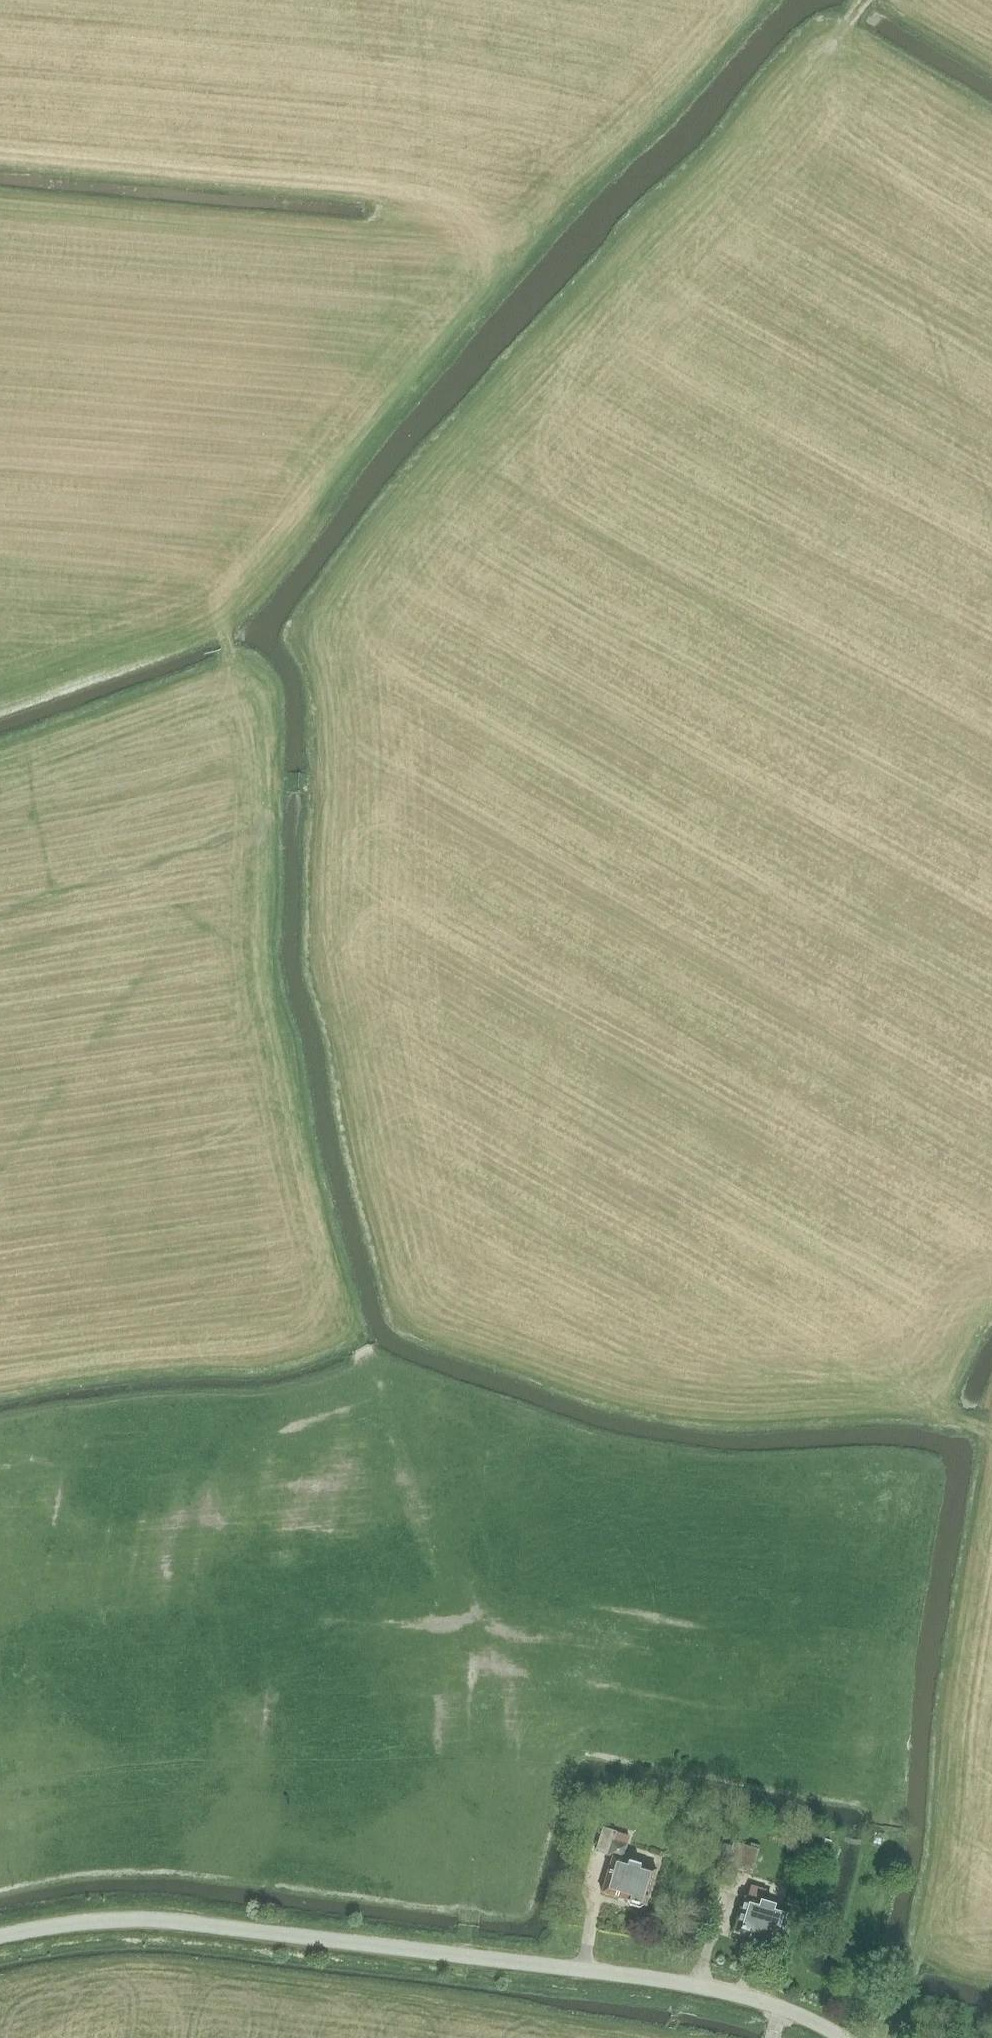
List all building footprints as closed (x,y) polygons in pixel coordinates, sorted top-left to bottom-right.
[(628,1835),(602,1827),(595,1850),(607,1853),(607,1854),(611,1855),(600,1891),(644,1905),(655,1868),(621,1858),(628,1835)] [(757,1849),(732,1841),(720,1883),(732,1887),(737,1868),(751,1872),(757,1849)] [(766,1889),(749,1885),(746,1896),(744,1896),(733,1931),(777,1945),(788,1909),(762,1901),(766,1889)]
